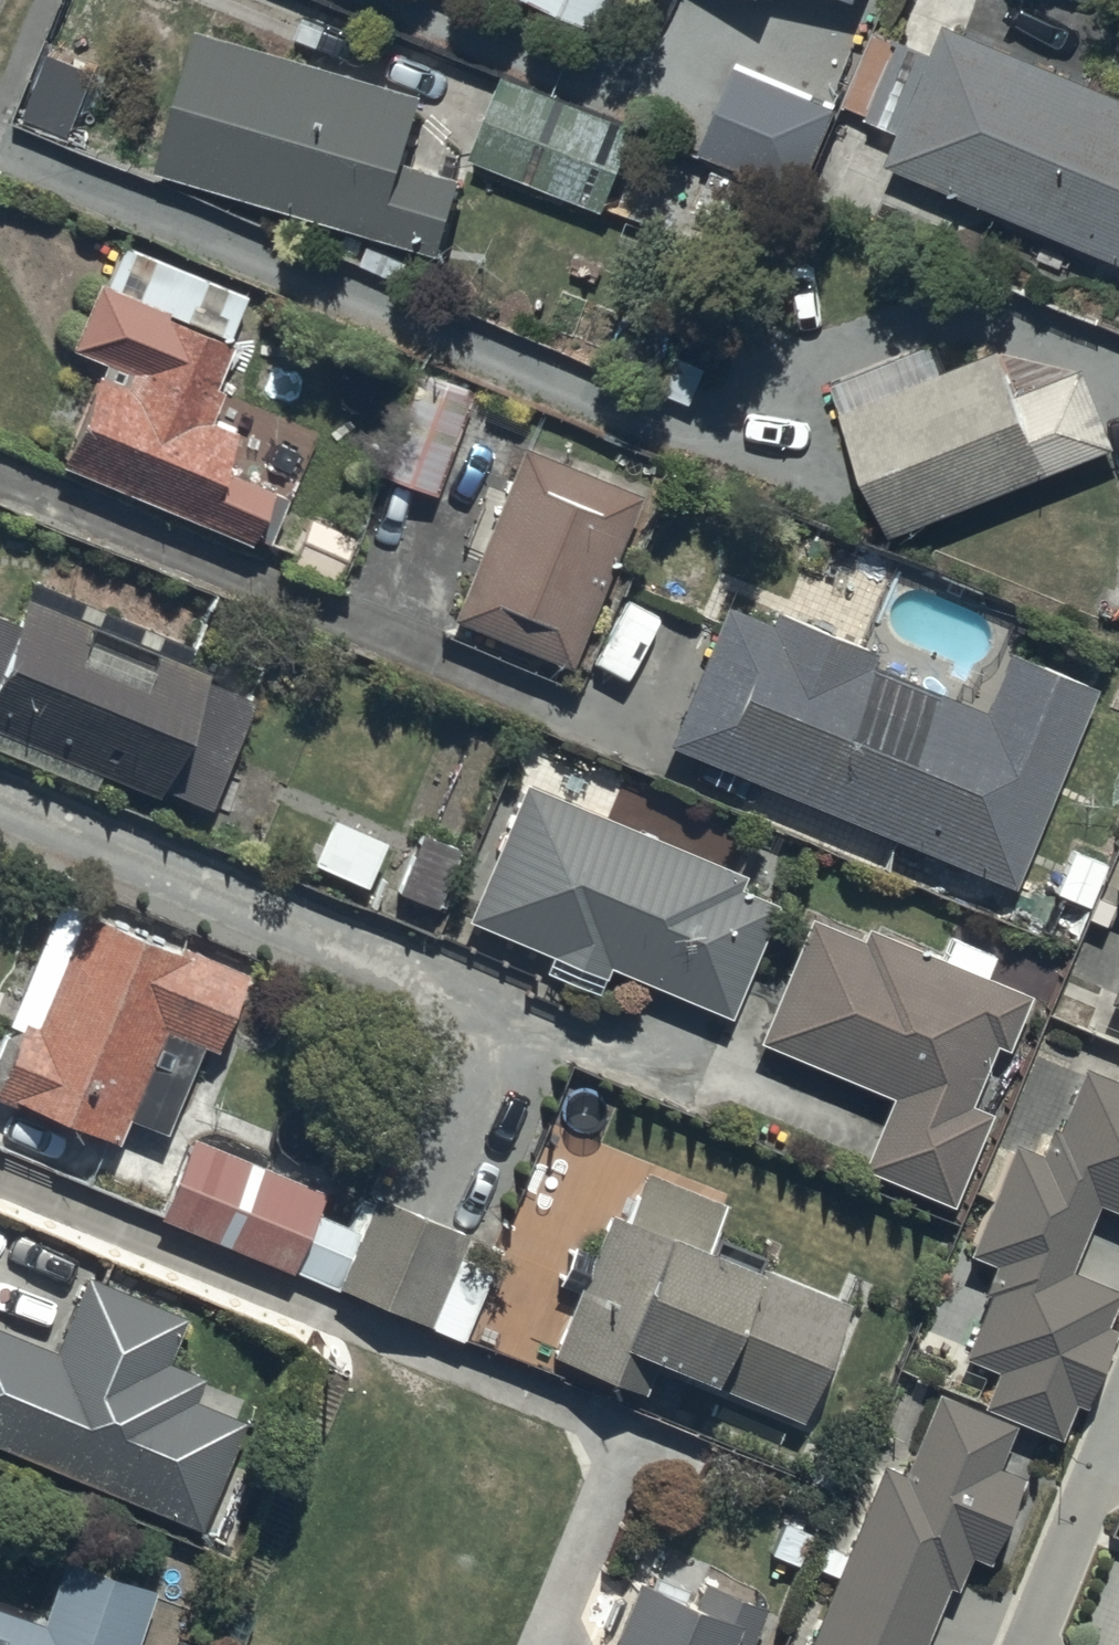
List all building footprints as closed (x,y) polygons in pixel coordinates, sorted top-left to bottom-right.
[(607,28),(620,0),(540,0),(607,28)] [(886,159),(1118,256),(1118,92),(945,19),(886,159)] [(199,23),(157,165),(439,248),(462,171),(404,154),(424,88),(199,23)] [(735,61),(700,147),(802,189),(837,103),(735,61)] [(471,154),(604,206),(636,125),(503,73),(471,154)] [(60,462),(248,542),(271,488),(220,466),(236,429),(209,418),(222,388),(214,384),(233,340),(96,282),(69,346),(104,361),(60,462)] [(892,531),(1116,444),(1084,363),(1018,389),(1000,344),(944,367),(932,338),(831,377),(892,531)] [(377,473),(434,494),(472,390),(415,369),(377,473)] [(451,615),(569,663),(639,492),(521,444),(451,615)] [(208,806),(253,699),(205,678),(208,671),(26,595),(15,621),(0,615),(0,730),(156,795),(160,786),(208,806)] [(667,744),(1012,885),(1094,687),(1007,652),(983,710),(870,664),(876,651),(774,610),(769,622),(725,604),(667,744)] [(608,964),(728,1015),(775,904),(737,888),(743,874),(524,782),(467,918),(603,975),(608,964)] [(314,863),(365,885),(383,842),(332,821),(314,863)] [(422,834),(398,891),(436,907),(460,849),(422,834)] [(117,1140),(127,1116),(166,1132),(202,1044),(214,1049),(244,976),(83,911),(36,1025),(23,1020),(0,1076),(0,1093),(117,1140)] [(861,1168),(951,1205),(990,1112),(970,1104),(995,1045),(1006,1049),(1029,994),(866,926),(861,938),(810,917),(758,1042),(891,1097),(861,1168)] [(1108,1002),(1118,1006),(1118,975),(1108,1002)] [(1059,1438),(1073,1403),(1082,1406),(1114,1330),(1105,1326),(1118,1292),(1118,1291),(1069,1270),(1097,1204),(1118,1213),(1118,1082),(1082,1067),(1056,1130),(1050,1128),(1039,1156),(1013,1145),(968,1254),(994,1265),(983,1290),(989,1293),(963,1356),(997,1370),(982,1406),(1059,1438)] [(324,1192),(192,1137),(160,1215),(292,1269),(324,1192)] [(610,1213),(552,1354),(644,1392),(656,1362),(801,1421),(850,1303),(758,1265),(756,1269),(706,1248),(725,1203),(647,1171),(627,1219),(610,1213)] [(467,1235),(375,1196),(338,1285),(430,1323),(467,1235)] [(200,1528),(244,1421),(194,1400),(203,1377),(167,1362),(186,1316),(86,1275),(55,1350),(0,1327),(0,1446),(200,1528)] [(948,1586),(955,1590),(969,1556),(986,1563),(1021,1477),(996,1467),(1013,1424),(937,1393),(904,1474),(882,1465),(808,1644),(924,1644),(948,1586)] [(156,1588),(64,1557),(42,1623),(0,1609),(0,1644),(136,1644),(156,1588)] [(765,1608),(701,1581),(691,1604),(633,1580),(605,1644),(749,1644),(765,1608)]
